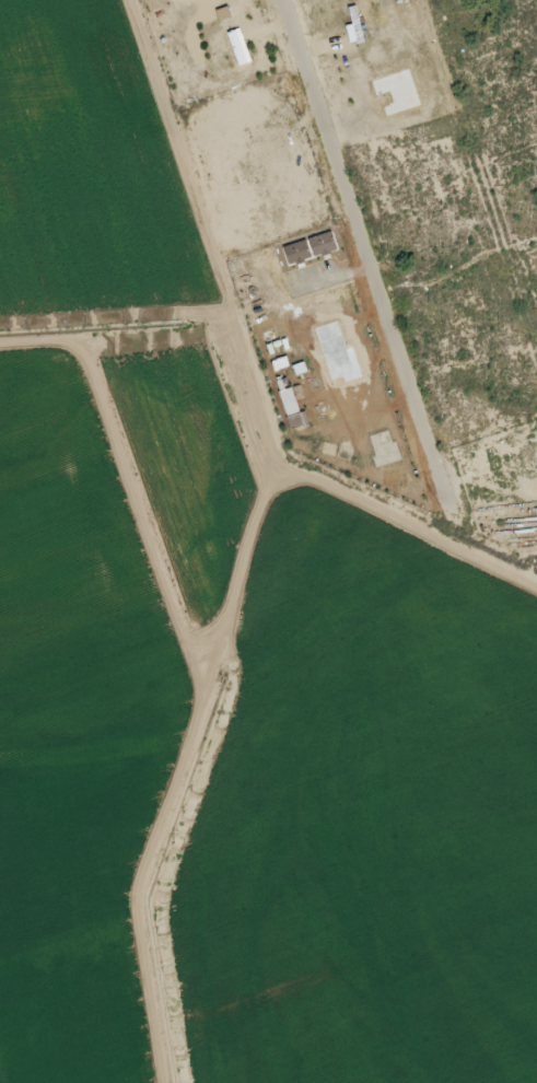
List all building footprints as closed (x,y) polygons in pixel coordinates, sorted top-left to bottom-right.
[(217,10),(220,21),(232,17),(228,6),(217,10)] [(239,66),(251,61),(240,28),(228,32),(239,66)] [(309,237),(314,257),(336,251),(332,232),(309,237)] [(312,259),(306,239),(283,246),(289,266),(312,259)] [(278,392),(285,414),(299,409),(291,388),(278,392)] [(287,417),(291,429),(306,424),(302,412),(287,417)]
